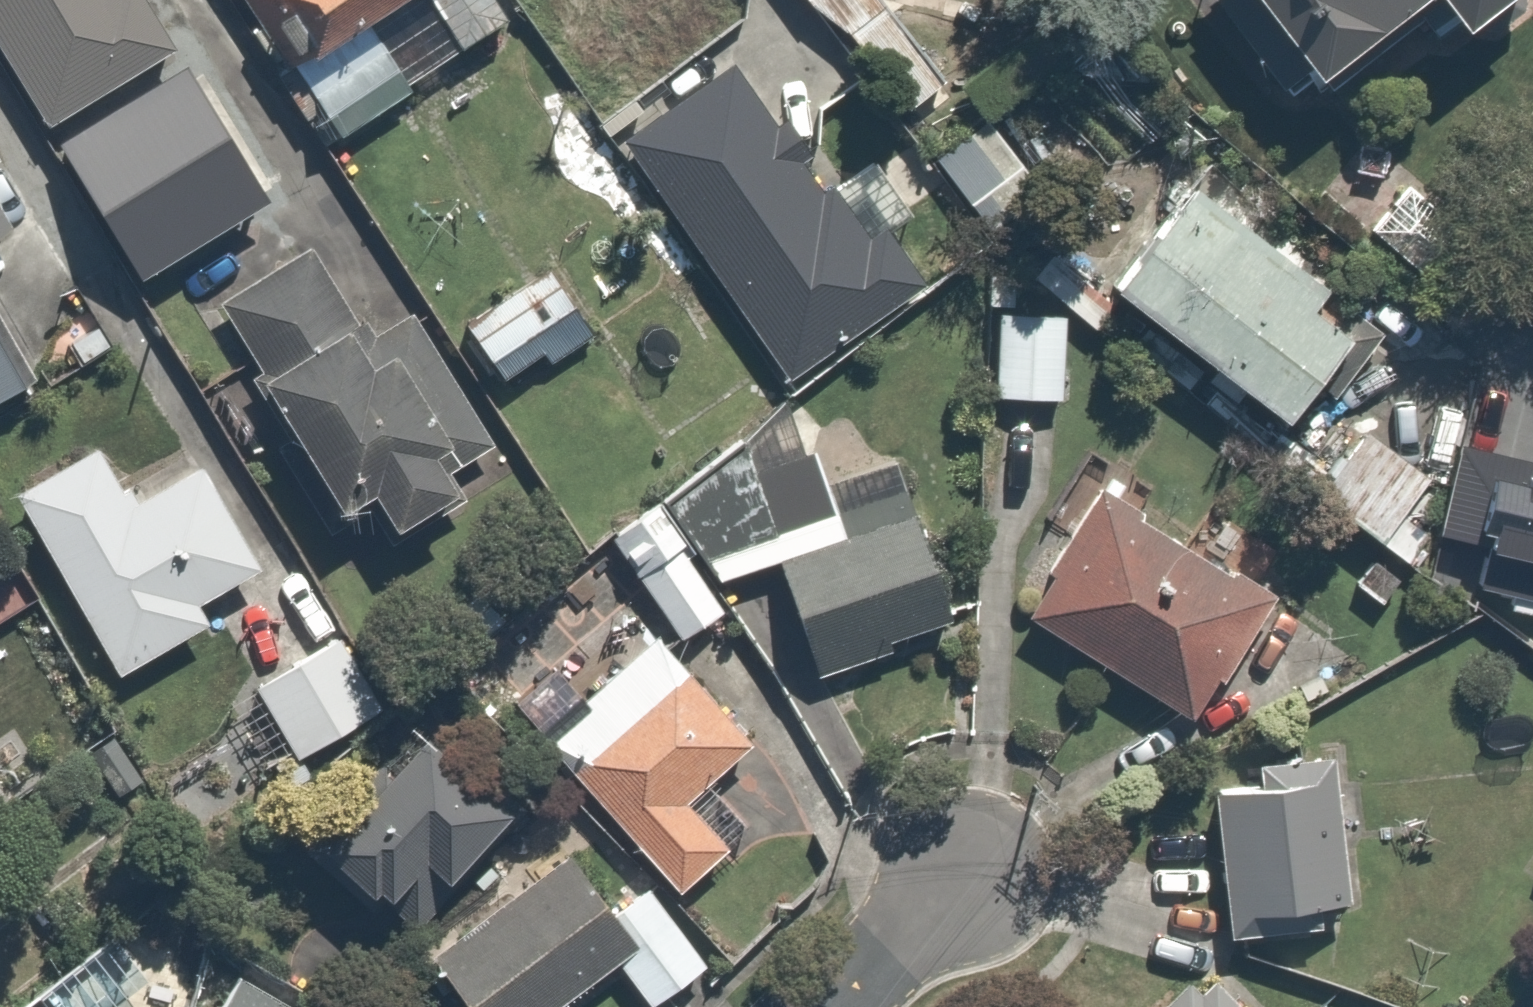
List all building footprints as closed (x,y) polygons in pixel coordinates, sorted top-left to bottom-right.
[(36,128),(166,51),(136,0),(0,0),(0,67),(36,128)] [(286,61),(267,72),(291,112),(375,62),(385,78),(499,10),(493,0),(249,0),(286,61)] [(1305,89),(1386,27),(1368,3),(1372,0),(1238,0),(1305,89)] [(1457,34),(1502,0),(1431,0),(1457,34)] [(802,191),(732,61),(630,115),(768,374),(920,293),(851,164),(802,191)] [(1017,170),(975,103),(919,138),(961,206),(1017,170)] [(1358,314),(1148,151),(1074,247),(1050,228),(1020,268),(1070,307),(1095,275),(1278,416),(1358,314)] [(445,467),(496,440),(433,324),(382,351),(319,236),(199,301),(320,525),(350,508),(367,539),(457,490),(445,467)] [(1065,392),(1066,311),(991,310),(990,391),(1065,392)] [(28,388),(0,331),(0,401),(28,388)] [(1447,496),(1348,417),(1297,480),(1396,559),(1447,496)] [(123,490),(92,438),(2,490),(107,671),(197,618),(185,597),(251,559),(188,452),(123,490)] [(791,438),(650,497),(701,585),(758,552),(810,676),(940,621),(881,479),(819,505),(791,438)] [(1495,451),(1472,543),(1532,558),(1532,460),(1495,451)] [(1263,588),(1082,485),(1011,610),(1192,713),(1263,588)] [(701,585),(650,497),(602,525),(668,638),(716,610),(701,585)] [(363,676),(331,624),(237,682),(270,734),(363,676)] [(529,727),(664,883),(739,818),(699,772),(740,736),(645,626),(529,727)] [(391,918),(522,785),(430,693),(298,826),(391,918)] [(1336,898),(1328,756),(1200,764),(1210,930),(1312,923),(1311,899),(1336,898)] [(563,835),(412,937),(460,1006),(530,1006),(605,956),(634,1000),(693,960),(638,879),(607,900),(563,835)] [(1204,947),(1144,1006),(1264,1006),(1204,947)] [(235,971),(210,1006),(286,1006),(235,971)]
